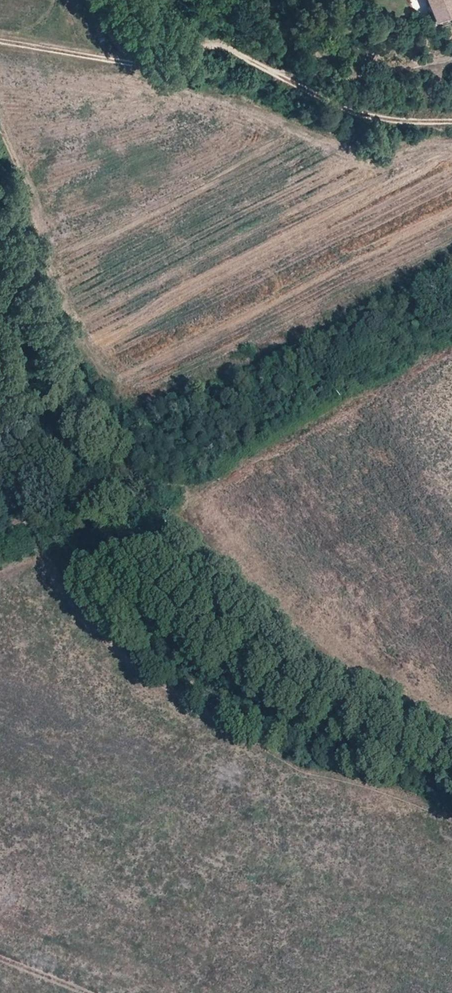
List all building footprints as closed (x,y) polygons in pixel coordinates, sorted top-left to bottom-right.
[(434,19),(451,13),(451,0),(426,0),(434,19)]
